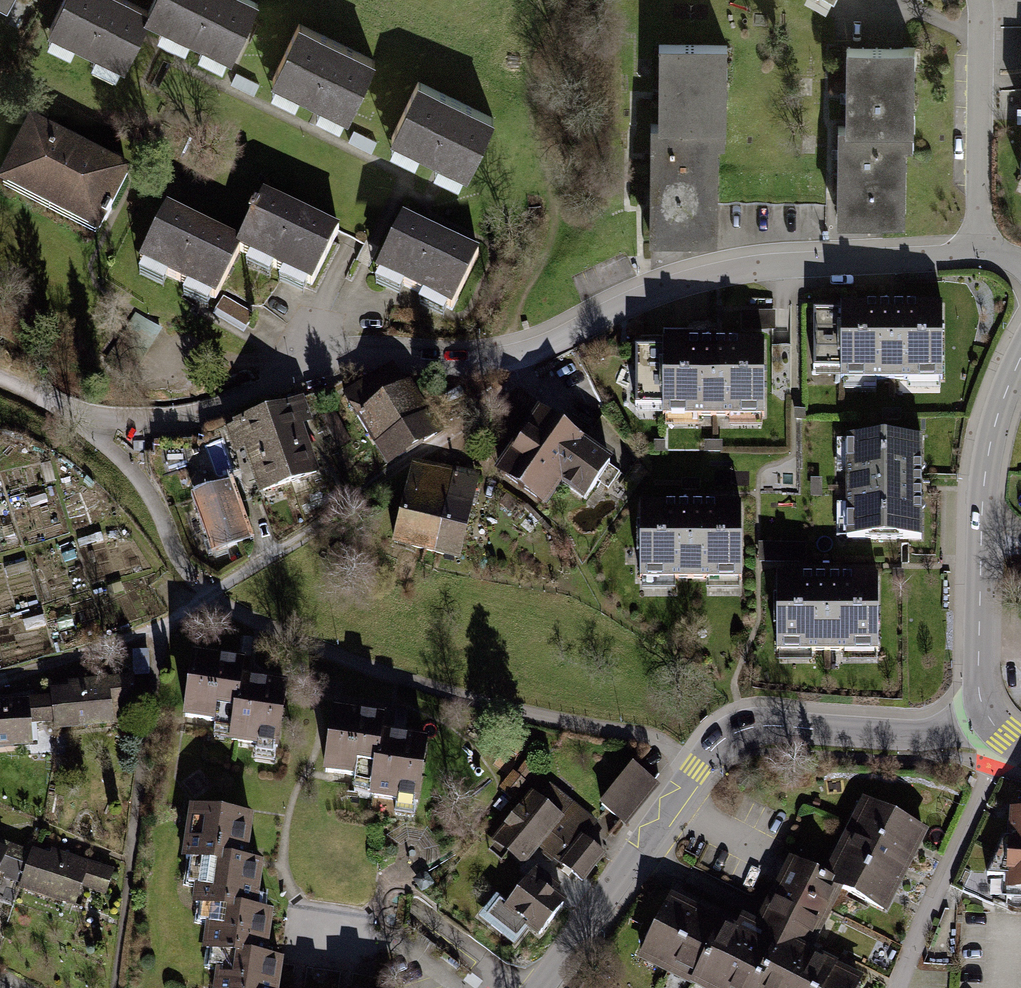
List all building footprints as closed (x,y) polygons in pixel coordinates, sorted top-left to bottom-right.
[(136,0),(69,0),(54,31),(127,67),(155,10),(136,0)] [(236,68),(266,4),(258,0),(160,0),(148,27),(236,68)] [(381,57),(305,22),(276,83),(352,119),(381,57)] [(853,43),(852,126),(919,128),(921,44),(853,43)] [(658,126),(657,239),(722,239),(723,145),(729,146),(730,45),(666,44),(665,126),(658,126)] [(499,119),(422,83),(398,137),(474,175),(499,119)] [(34,125),(2,188),(107,241),(139,177),(34,125)] [(917,128),(845,126),(843,222),(911,223),(912,148),(920,148),(920,131),(917,131),(917,128)] [(345,227),(272,191),(244,248),(317,284),(345,227)] [(246,242),(173,206),(145,263),(218,299),(246,242)] [(487,254),(408,218),(381,276),(460,312),(487,254)] [(847,368),(846,378),(939,378),(939,308),(820,309),(820,368),(847,368)] [(163,330),(136,314),(111,354),(139,371),(163,330)] [(666,404),(666,413),(763,413),(763,342),(642,342),(642,403),(666,404)] [(394,368),(346,397),(387,464),(435,435),(394,368)] [(306,398),(228,427),(240,459),(248,456),(265,500),(327,477),(310,430),(317,428),(306,398)] [(551,411),(501,470),(549,510),(557,500),(576,515),(617,465),(551,411)] [(924,437),(847,439),(849,541),(926,539),(924,437)] [(416,468),(397,547),(468,564),(488,485),(416,468)] [(225,483),(188,496),(208,554),(245,541),(225,483)] [(745,502),(646,503),(647,586),(746,584),(745,502)] [(883,570),(782,571),(783,655),(883,654),(883,570)] [(255,663),(200,655),(190,720),(220,724),(218,743),(258,749),(256,764),(276,767),(288,691),(252,685),(255,663)] [(71,688),(52,689),(56,733),(123,728),(121,699),(141,698),(140,677),(92,680),(71,682),(71,688)] [(0,699),(0,746),(38,744),(36,724),(54,723),(52,696),(0,699)] [(391,713),(335,706),(325,774),(372,781),(370,795),(402,799),(400,817),(423,821),(434,739),(388,732),(391,713)] [(653,782),(625,759),(594,797),(622,820),(653,782)] [(538,802),(531,795),(493,842),(528,870),(543,852),(582,884),(607,853),(588,838),(599,824),(551,786),(538,802)] [(823,883),(846,894),(891,916),(930,836),(863,803),(823,883)] [(257,812),(194,804),(184,882),(200,884),(199,898),(261,906),(267,859),(252,858),(257,812)] [(1012,892),(1020,893),(1020,809),(1015,809),(1012,892)] [(0,835),(0,873),(3,866),(24,876),(34,850),(0,835)] [(116,880),(34,850),(24,876),(17,896),(78,918),(87,894),(108,902),(116,880)] [(818,950),(846,894),(823,883),(792,868),(765,924),(818,950)] [(569,906),(530,877),(509,904),(501,898),(483,922),(517,947),(531,928),(545,938),(569,906)] [(725,918),(674,894),(641,961),(692,986),(725,918)] [(199,898),(196,921),(208,922),(203,968),(220,970),(218,987),(284,987),(288,958),(273,956),(279,908),(261,906),(199,898)] [(692,986),(697,987),(801,987),(816,957),(768,932),(765,938),(725,918),(692,986)] [(816,957),(801,987),(863,987),(867,980),(816,957)]
